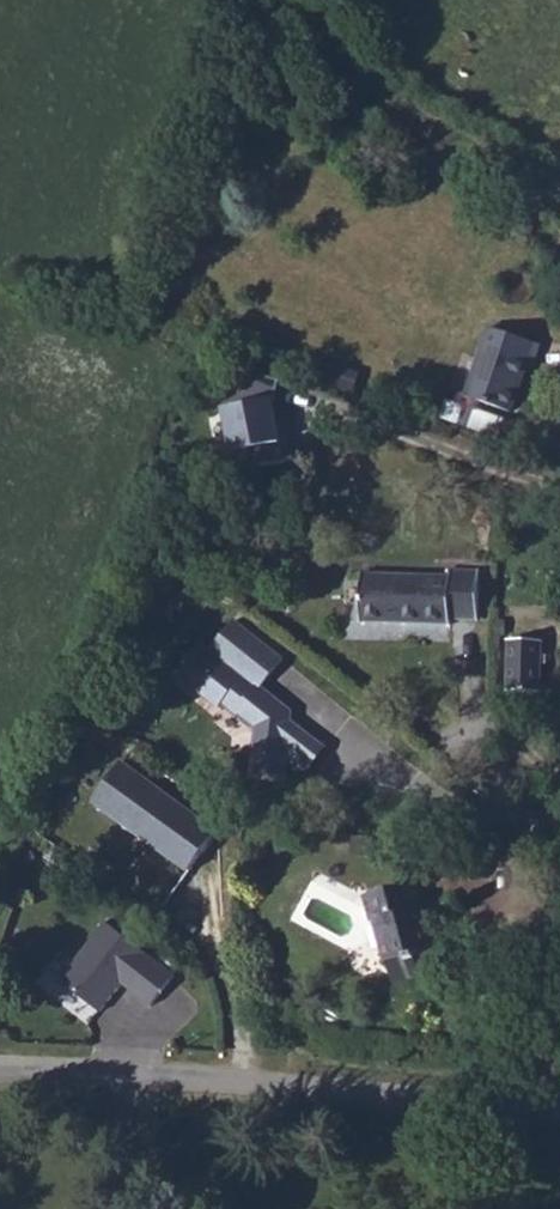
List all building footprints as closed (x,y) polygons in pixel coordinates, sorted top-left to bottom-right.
[(532,347),(483,330),(460,400),(500,413),(517,364),(525,366),(532,347)] [(282,441),(278,397),(224,402),(228,447),(282,441)] [(476,627),(482,575),(458,574),(458,582),(363,570),(357,622),(449,632),(448,626),(476,627)] [(220,638),(195,667),(237,703),(241,699),(255,712),(257,711),(274,725),(269,752),(275,752),(272,772),(299,777),(301,769),(321,772),(326,767),(304,747),(308,721),(309,712),(276,683),(274,685),(220,638)] [(546,646),(514,642),(506,693),(539,697),(546,646)] [(340,750),(308,721),(304,747),(326,767),(340,750)] [(105,812),(187,872),(219,831),(136,770),(105,812)] [(452,954),(474,947),(454,878),(403,891),(412,919),(417,918),(429,956),(441,952),(445,958),(452,954)] [(62,979),(101,1012),(121,987),(151,1008),(176,973),(103,922),(62,979)]
